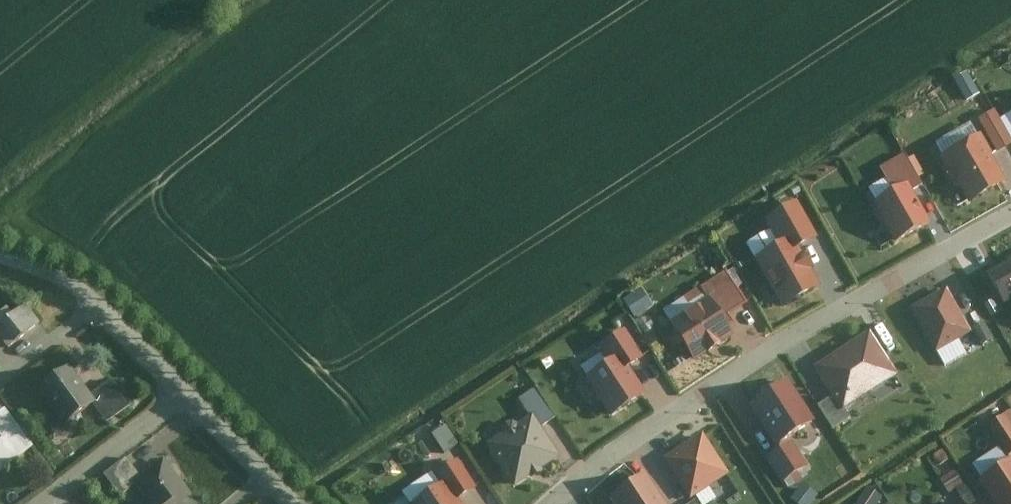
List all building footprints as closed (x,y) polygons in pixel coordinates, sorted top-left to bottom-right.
[(1010,144),(1010,141),(995,112),(980,120),(997,151),(1010,144)] [(970,200),(1002,181),(988,157),(991,155),(981,137),(942,159),(959,188),(962,186),(970,200)] [(920,176),(906,155),(879,173),(894,194),(912,181),(920,176)] [(935,217),(912,181),(894,194),(878,203),(901,239),(935,217)] [(817,240),(798,206),(777,219),(786,236),(791,243),(797,253),(817,240)] [(797,253),(791,243),(754,268),(784,314),(820,290),(797,253)] [(1007,259),(1009,263),(988,275),(1003,303),(1010,299),(1010,257),(1007,259)] [(746,319),(728,291),(713,301),(731,329),(746,319)] [(971,338),(946,292),(911,311),(935,357),(971,338)] [(0,312),(0,320),(16,342),(43,322),(28,301),(14,312),(9,305),(0,312)] [(713,301),(671,328),(695,365),(736,338),(731,329),(713,301)] [(991,341),(983,326),(972,332),(981,347),(991,341)] [(627,333),(609,346),(618,359),(626,371),(644,358),(627,333)] [(903,380),(877,339),(822,374),(840,401),(849,415),(903,380)] [(612,417),(643,396),(626,371),(618,359),(587,380),(612,417)] [(94,403),(68,369),(37,392),(62,426),(94,403)] [(818,423),(792,383),(754,408),(780,448),(818,423)] [(548,424),(530,397),(513,407),(525,425),(531,435),(548,424)] [(840,401),(821,413),(838,438),(856,426),(849,415),(840,401)] [(525,425),(481,453),(510,495),(552,466),(531,435),(525,425)] [(726,474),(702,437),(667,459),(691,496),(726,474)] [(809,472),(793,448),(768,464),(784,488),(809,472)] [(167,456),(133,478),(149,502),(146,503),(199,503),(167,456)] [(478,488),(462,463),(443,475),(450,486),(459,500),(478,488)] [(983,480),(997,503),(1010,503),(1010,463),(983,480)] [(614,497),(619,503),(663,503),(645,477),(614,497)] [(886,496),(873,485),(859,502),(861,503),(879,503),(886,496)] [(450,486),(421,503),(461,503),(459,500),(450,486)]
